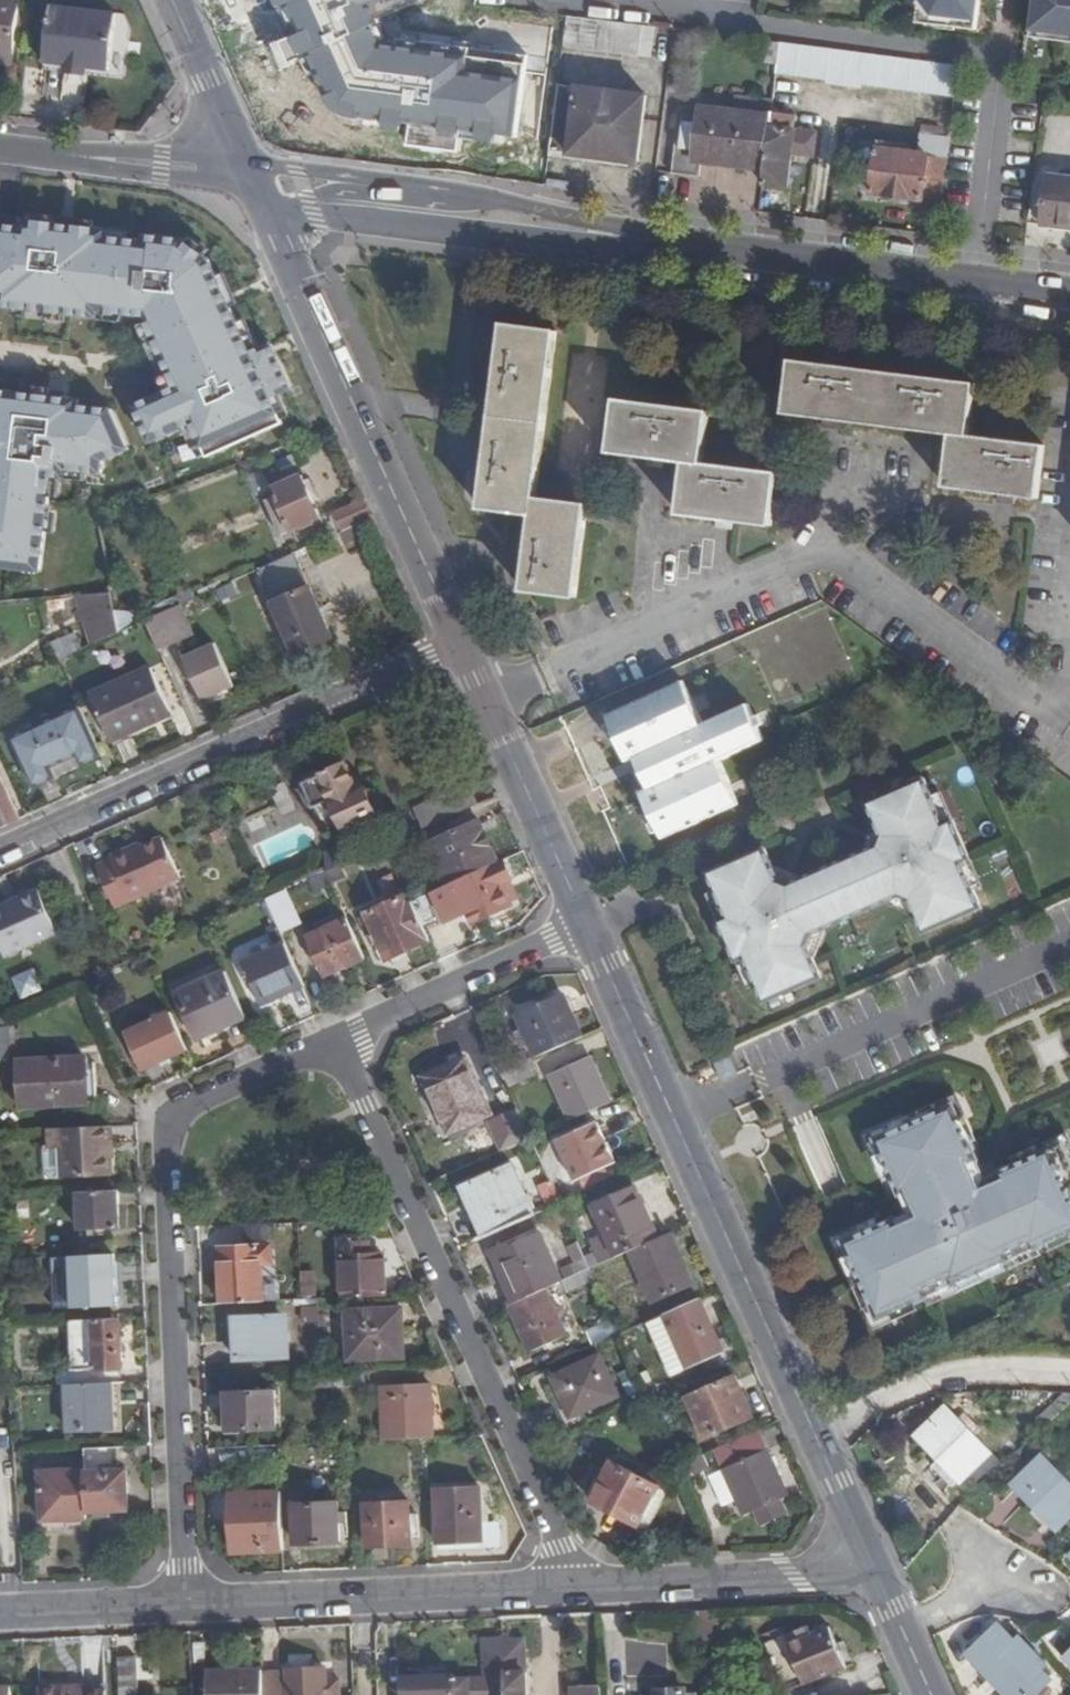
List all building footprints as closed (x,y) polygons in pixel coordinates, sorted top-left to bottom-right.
[(14,66),(22,0),(0,0),(0,64),(14,66)] [(918,3),(915,26),(973,33),(977,0),(916,0),(918,3)] [(1027,33),(1069,39),(1069,0),(1031,0),(1027,33)] [(119,13),(54,5),(47,61),(70,64),(71,60),(90,62),(90,66),(113,69),(119,13)] [(653,28),(566,17),(563,46),(651,55),(655,28),(653,28)] [(778,43),(764,41),(762,64),(776,66),(778,43)] [(776,66),(776,70),(826,76),(825,82),(860,85),(861,79),(955,92),(958,66),(778,43),(776,66)] [(71,60),(69,71),(89,74),(90,62),(71,60)] [(649,86),(560,75),(552,142),(641,151),(649,86)] [(771,113),(765,166),(764,183),(789,185),(792,151),(814,153),(817,132),(795,129),(796,113),(793,112),(794,98),(773,95),(771,113)] [(704,159),(765,166),(771,113),(681,104),(673,170),(702,174),(704,159)] [(924,197),(943,199),(950,134),(921,131),(919,152),(887,149),(888,142),(879,141),(873,192),(924,199),(924,197)] [(1051,176),(1045,227),(1069,230),(1069,178),(1051,176)] [(0,225),(0,307),(99,322),(100,314),(146,319),(175,387),(134,404),(151,445),(192,425),(204,453),(280,416),(272,399),(293,390),(270,343),(250,352),(211,261),(184,241),(148,237),(147,242),(109,238),(111,231),(25,221),(23,227),(0,225)] [(500,380),(492,456),(484,455),(482,471),(490,472),(485,511),(535,517),(530,556),(523,556),(522,570),(528,571),(525,594),(576,600),(587,509),(537,503),(557,334),(506,328),(502,366),(494,365),(493,380),(500,380)] [(835,428),(836,420),(907,428),(906,435),(923,438),(924,430),(951,433),(945,486),(997,493),(996,500),(1011,502),(1012,494),(1035,497),(1042,444),(969,435),(975,384),(793,362),(786,415),(823,418),(822,426),(835,428)] [(0,392),(0,571),(39,576),(54,477),(67,478),(69,470),(102,474),(105,461),(128,450),(113,413),(78,408),(80,402),(0,392)] [(615,402),(609,453),(646,457),(645,465),(662,467),(663,459),(684,463),(678,515),(718,519),(717,527),(733,529),(734,521),(772,525),(779,474),(700,464),(706,413),(615,402)] [(302,476),(273,489),(276,496),(266,500),(275,521),(286,517),(292,532),(321,519),(302,476)] [(373,520),(364,501),(335,514),(344,533),(373,520)] [(363,535),(378,529),(373,520),(343,534),(348,546),(364,538),(363,535)] [(258,573),(279,620),(285,617),(293,637),(288,639),(296,655),(333,639),(296,555),(258,573)] [(230,585),(214,593),(219,603),(235,595),(230,585)] [(111,598),(77,601),(92,648),(117,636),(111,598)] [(195,639),(181,607),(145,624),(158,651),(159,655),(161,653),(195,639)] [(279,620),(288,639),(293,637),(285,617),(279,620)] [(50,649),(57,664),(78,654),(71,639),(50,649)] [(215,645),(185,659),(204,702),(234,688),(215,645)] [(653,788),(677,839),(759,803),(736,756),(782,737),(760,690),(716,709),(698,668),(618,703),(641,756),(654,751),(667,782),(653,788)] [(152,672),(93,699),(115,747),(155,728),(155,725),(173,717),(152,672)] [(155,725),(155,728),(174,719),(173,717),(155,725)] [(44,773),(60,766),(72,760),(56,723),(11,743),(27,780),(44,773)] [(60,766),(44,773),(47,779),(63,772),(60,766)] [(305,786),(328,836),(379,814),(370,792),(361,796),(348,766),(305,786)] [(20,820),(0,776),(0,830),(20,820)] [(773,868),(764,848),(707,873),(726,918),(718,923),(735,962),(744,958),(764,1003),(821,978),(812,957),(807,945),(811,935),(823,930),(887,901),(899,896),(909,900),(914,912),(923,932),(980,907),(960,862),(969,857),(952,819),(943,824),(923,778),(866,803),(875,824),(880,837),(876,846),(863,851),(800,879),(788,885),(778,880),(773,868)] [(423,810),(430,828),(479,806),(471,787),(423,810)] [(493,867),(499,864),(480,822),(430,846),(449,887),(455,884),(493,867)] [(861,848),(863,851),(876,846),(880,837),(875,824),(872,825),(861,848)] [(133,855),(131,850),(111,860),(112,863),(97,869),(116,912),(131,905),(130,903),(180,881),(162,841),(143,850),(133,855)] [(141,846),(131,850),(133,855),(143,850),(141,846)] [(776,866),(773,868),(778,880),(788,885),(800,879),(799,876),(776,866)] [(493,867),(455,884),(473,924),(511,907),(493,867)] [(20,903),(21,906),(11,911),(9,908),(0,912),(0,940),(10,960),(62,936),(42,893),(20,903)] [(299,925),(285,895),(269,902),(283,934),(299,925)] [(414,903),(410,895),(360,918),(370,939),(372,938),(379,935),(389,958),(391,961),(432,942),(427,933),(416,909),(414,903)] [(911,914),(914,912),(909,900),(899,896),(887,901),(888,905),(911,914)] [(431,902),(416,909),(427,933),(442,925),(431,902)] [(20,903),(9,908),(11,911),(21,906),(20,903)] [(366,960),(346,916),(307,934),(328,979),(366,960)] [(825,934),(823,930),(811,935),(807,945),(812,957),(816,956),(825,934)] [(274,993),(278,1001),(307,987),(287,943),(244,963),(261,1000),(274,993)] [(36,967),(14,976),(23,998),(45,989),(36,967)] [(202,1043),(223,1034),(221,1029),(248,1016),(229,975),(181,997),(202,1043)] [(281,1006),(278,1001),(274,993),(261,1000),(267,1013),(281,1006)] [(539,1059),(584,1039),(565,998),(520,1019),(526,1031),(517,1035),(525,1051),(533,1047),(539,1059)] [(147,1072),(191,1052),(174,1015),(129,1035),(147,1072)] [(226,1039),(252,1027),(248,1016),(221,1029),(223,1034),(226,1039)] [(508,1085),(503,1075),(483,1030),(470,1036),(495,1091),(508,1085)] [(104,1058),(90,1059),(92,1105),(106,1105),(104,1058)] [(90,1059),(24,1063),(27,1109),(92,1105),(90,1059)] [(466,1061),(426,1079),(451,1135),(492,1116),(466,1061)] [(552,1080),(572,1123),(611,1106),(591,1061),(552,1080)] [(508,1085),(509,1088),(537,1076),(531,1063),(503,1075),(508,1085)] [(877,1141),(883,1154),(962,1119),(956,1105),(877,1141)] [(896,1221),(844,1244),(880,1323),(932,1300),(930,1295),(953,1285),(955,1290),(1015,1263),(1012,1257),(1035,1247),(1038,1253),(1069,1238),(1069,1151),(1067,1144),(1002,1173),(1006,1181),(985,1190),(973,1165),(981,1161),(962,1119),(883,1154),(903,1196),(910,1193),(921,1219),(900,1228),(896,1221)] [(599,1125),(559,1143),(577,1182),(616,1165),(599,1125)] [(118,1177),(115,1129),(54,1132),(55,1151),(67,1150),(70,1181),(118,1177)] [(67,1150),(55,1151),(49,1151),(49,1172),(50,1173),(51,1175),(52,1176),(53,1178),(55,1180),(56,1181),(58,1181),(70,1181),(67,1150)] [(994,1156),(981,1161),(973,1165),(985,1190),(1006,1181),(1002,1173),(994,1156)] [(464,1189),(488,1241),(538,1218),(514,1166),(464,1189)] [(595,1208),(618,1260),(632,1254),(651,1245),(641,1223),(648,1220),(641,1204),(635,1190),(595,1208)] [(124,1233),(122,1192),(83,1194),(85,1234),(124,1233)] [(888,1203),(896,1221),(900,1228),(921,1219),(910,1193),(903,1196),(888,1203)] [(648,1220),(650,1224),(656,1222),(646,1201),(641,1204),(648,1220)] [(658,1242),(650,1224),(648,1220),(641,1223),(651,1245),(658,1242)] [(548,1292),(564,1285),(542,1236),(494,1258),(504,1280),(509,1279),(520,1305),(548,1292)] [(680,1272),(686,1269),(671,1236),(658,1242),(651,1245),(632,1254),(655,1304),(688,1288),(680,1272)] [(345,1244),(348,1299),(388,1297),(385,1258),(368,1258),(367,1243),(345,1244)] [(224,1266),(226,1305),(265,1303),(263,1265),(274,1264),(273,1248),(223,1251),(224,1266)] [(118,1255),(76,1258),(55,1259),(58,1311),(79,1310),(121,1307),(121,1301),(119,1265),(118,1255)] [(119,1265),(121,1301),(127,1300),(125,1264),(119,1265)] [(693,1286),(686,1269),(680,1272),(688,1288),(693,1286)] [(318,1278),(305,1279),(306,1301),(319,1300),(318,1278)] [(520,1305),(512,1309),(532,1353),(569,1336),(548,1292),(520,1305)] [(306,1301),(299,1301),(299,1314),(320,1313),(319,1300),(306,1301)] [(701,1300),(649,1325),(673,1378),(725,1354),(701,1300)] [(353,1359),(397,1358),(396,1341),(407,1340),(406,1311),(351,1313),(353,1359)] [(285,1318),(230,1320),(232,1361),(287,1358),(285,1318)] [(125,1383),(122,1319),(84,1322),(87,1385),(114,1383),(123,1383),(125,1383)] [(595,1349),(621,1338),(614,1322),(588,1334),(595,1349)] [(645,1329),(624,1339),(643,1378),(663,1368),(645,1329)] [(396,1341),(397,1358),(408,1357),(407,1340),(396,1341)] [(601,1358),(555,1380),(574,1420),(619,1399),(601,1358)] [(736,1378),(690,1400),(708,1439),(755,1418),(736,1378)] [(69,1432),(108,1430),(107,1411),(115,1410),(114,1383),(87,1385),(67,1386),(69,1432)] [(126,1433),(123,1383),(114,1383),(115,1410),(107,1411),(108,1430),(108,1433),(126,1433)] [(385,1387),(388,1441),(425,1439),(435,1439),(431,1385),(385,1387)] [(241,1417),(242,1428),(280,1426),(278,1390),(230,1391),(231,1417),(241,1417)] [(967,1424),(963,1427),(948,1411),(934,1422),(938,1428),(924,1438),(961,1482),(989,1458),(978,1445),(982,1442),(967,1424)] [(241,1417),(231,1417),(231,1428),(242,1428),(241,1417)] [(760,1432),(716,1452),(746,1517),(758,1512),(764,1526),(788,1515),(782,1502),(790,1498),(760,1432)] [(122,1447),(90,1448),(91,1468),(123,1466),(122,1447)] [(1069,1517),(1069,1492),(1069,1491),(1069,1490),(1069,1484),(1056,1471),(1052,1476),(1036,1460),(1023,1472),(1027,1477),(1015,1488),(1057,1530),(1069,1517)] [(614,1462),(594,1501),(640,1526),(661,1488),(614,1462)] [(91,1472),(91,1469),(46,1471),(49,1532),(73,1530),(73,1527),(93,1526),(91,1472)] [(131,1470),(91,1472),(93,1526),(114,1525),(115,1517),(133,1517),(131,1470)] [(439,1490),(442,1543),(486,1541),(483,1488),(439,1490)] [(287,1550),(284,1490),(234,1493),(237,1540),(247,1551),(287,1550)] [(368,1502),(370,1545),(415,1543),(413,1500),(368,1502)] [(299,1545),(344,1543),(342,1502),(298,1504),(299,1545)] [(238,1552),(247,1551),(237,1540),(238,1552)] [(830,1627),(789,1643),(805,1684),(846,1669),(830,1627)] [(1010,1646),(995,1630),(982,1642),(986,1646),(972,1658),(1007,1694),(1033,1694),(1046,1683),(1034,1670),(1037,1667),(1014,1643),(1010,1646)] [(506,1676),(507,1694),(528,1694),(526,1651),(525,1643),(512,1644),(511,1638),(504,1638),(506,1676)] [(138,1657),(120,1658),(122,1692),(139,1691),(138,1657)] [(265,1676),(264,1671),(245,1671),(245,1676),(208,1678),(209,1694),(265,1694),(265,1676)] [(265,1676),(265,1694),(341,1694),(341,1683),(328,1683),(327,1671),(290,1672),(290,1674),(265,1676)] [(506,1676),(461,1679),(405,1681),(405,1694),(507,1694),(506,1676)]
